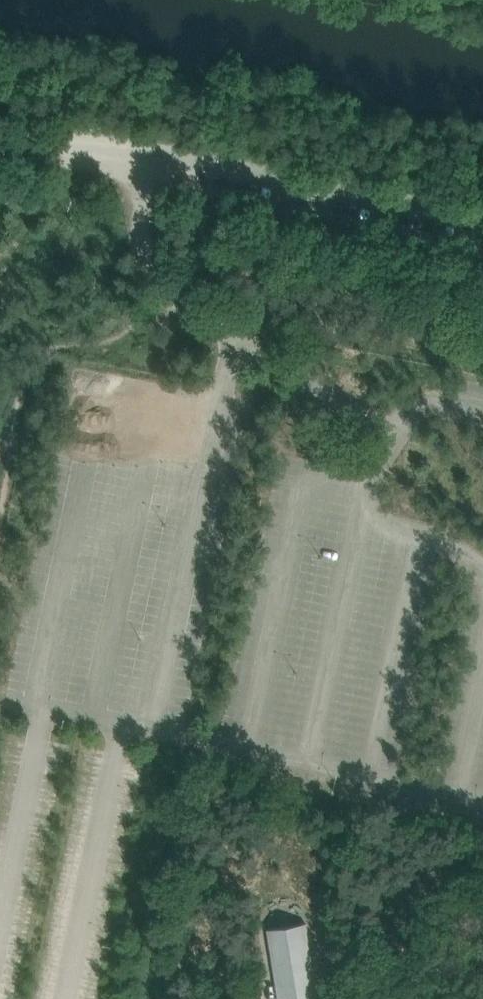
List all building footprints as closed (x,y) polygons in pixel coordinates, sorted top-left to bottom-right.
[(267,931),(274,978),(277,998),(318,998),(316,988),(313,968),(306,925),(267,931)]
